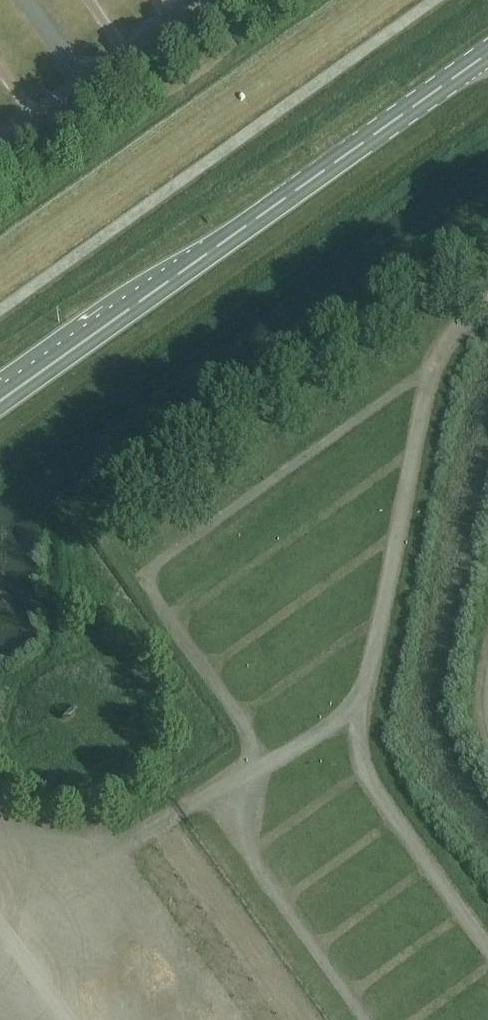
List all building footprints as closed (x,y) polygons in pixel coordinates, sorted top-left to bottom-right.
[(64,19),(71,33),(81,27),(75,14),(64,19)]
